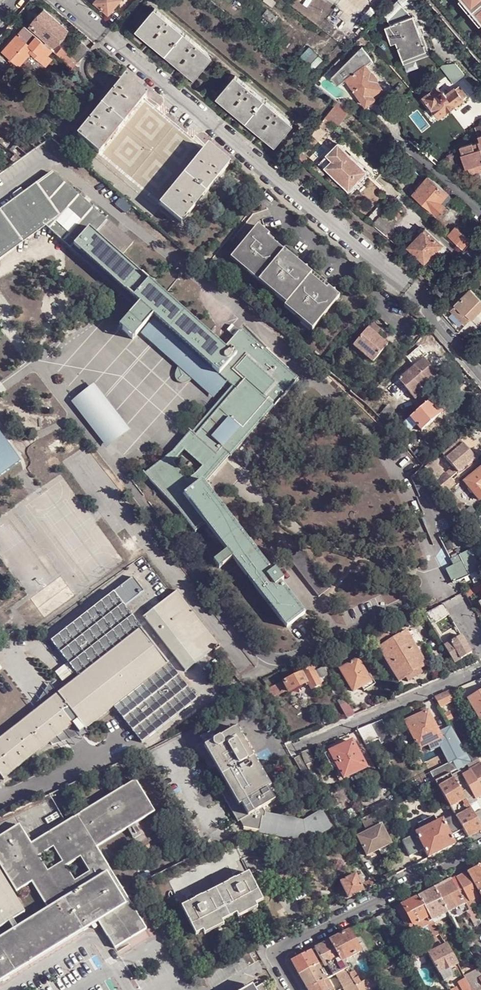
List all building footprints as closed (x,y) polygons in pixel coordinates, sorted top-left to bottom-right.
[(120,0),(96,0),(96,1),(110,12),(120,0)] [(480,24),(480,23),(480,15),(468,0),(460,0),(480,24)] [(480,15),(480,0),(468,0),(480,15)] [(138,29),(143,34),(145,32),(162,46),(161,48),(172,57),(174,55),(191,69),(189,72),(195,76),(213,55),(155,8),(138,29)] [(42,35),(47,39),(60,24),(61,23),(44,9),(30,25),(33,28),(32,30),(40,37),(42,35)] [(403,61),(429,51),(425,39),(422,41),(413,17),(395,24),(395,25),(385,29),(390,41),(394,39),(396,43),(403,61)] [(47,39),(44,43),(51,48),(66,29),(60,24),(47,39)] [(44,43),(25,26),(3,52),(10,58),(9,59),(15,64),(16,62),(20,65),(31,52),(39,59),(44,53),(47,55),(52,49),(51,48),(44,43)] [(145,32),(143,34),(161,48),(162,46),(145,32)] [(62,47),(58,53),(64,58),(68,52),(62,47)] [(340,69),(347,79),(366,65),(373,60),(363,47),(340,69)] [(302,59),(312,70),(322,60),(312,50),(302,59)] [(430,56),(429,51),(403,61),(405,66),(430,56)] [(44,53),(39,59),(43,62),(48,56),(47,55),(44,53)] [(172,57),(189,72),(191,69),(174,55),(172,57)] [(5,71),(11,64),(0,56),(0,67),(5,71)] [(48,56),(43,62),(47,65),(52,59),(48,56)] [(366,65),(347,79),(367,106),(377,99),(374,95),(381,90),(383,89),(366,65)] [(338,85),(347,79),(340,69),(332,78),(338,85)] [(271,136),(269,138),(276,144),(293,123),(236,75),(218,96),(224,101),(226,99),(243,113),(241,115),(253,124),(254,122),(271,136)] [(98,153),(99,153),(104,147),(102,145),(116,128),(118,130),(128,119),(126,117),(140,100),(142,102),(145,99),(147,96),(126,79),(78,135),(98,153)] [(470,93),(463,83),(455,89),(454,88),(446,95),(444,91),(440,91),(437,87),(424,97),(426,99),(426,100),(428,104),(430,104),(432,106),(431,107),(439,117),(446,112),(450,117),(459,110),(455,104),(470,93)] [(45,99),(51,91),(45,86),(38,93),(45,99)] [(104,147),(99,153),(160,205),(165,199),(180,181),(189,170),(203,153),(206,150),(203,147),(196,141),(193,139),(158,109),(155,107),(147,101),(145,99),(142,102),(128,119),(118,130),(104,147)] [(226,99),(224,101),(241,115),(243,113),(226,99)] [(128,119),(142,102),(140,100),(126,117),(128,119)] [(336,125),(351,112),(341,101),(326,114),(336,125)] [(323,130),(329,121),(325,117),(318,126),(323,130)] [(253,124),(269,138),(271,136),(254,122),(253,124)] [(325,132),(323,130),(318,126),(312,133),(320,139),(325,132)] [(102,145),(104,147),(118,130),(116,128),(102,145)] [(37,150),(43,145),(38,140),(32,135),(27,141),(37,150)] [(478,137),(477,137),(479,142),(461,148),(463,154),(460,155),(465,169),(468,168),(480,163),(480,136),(478,137)] [(43,145),(47,142),(43,137),(38,140),(43,145)] [(14,143),(8,150),(21,161),(28,156),(14,143)] [(367,172),(338,144),(321,162),(333,174),(332,175),(339,182),(340,181),(350,190),(367,172)] [(165,199),(160,205),(161,205),(182,222),(230,164),(208,147),(206,150),(203,153),(206,155),(192,172),(189,170),(180,181),(182,183),(168,200),(165,199)] [(206,155),(203,153),(189,170),(192,172),(206,155)] [(468,168),(470,174),(480,170),(480,163),(468,168)] [(89,230),(96,235),(98,232),(107,222),(50,175),(36,185),(57,215),(47,222),(74,247),(89,230)] [(438,215),(452,198),(428,177),(414,194),(438,215)] [(180,181),(165,199),(168,200),(182,183),(180,181)] [(36,185),(0,211),(0,256),(47,222),(57,215),(36,185)] [(134,209),(122,199),(115,207),(126,217),(134,209)] [(380,208),(369,220),(373,223),(384,212),(380,208)] [(384,212),(373,223),(388,237),(393,233),(389,229),(395,222),(384,212)] [(107,222),(98,232),(123,254),(134,242),(109,220),(107,222)] [(269,236),(258,226),(234,254),(290,300),(288,302),(316,326),(327,312),(331,316),(335,312),(333,311),(342,300),(328,288),(326,290),(310,277),(312,275),(267,238),(269,236)] [(464,250),(472,241),(458,228),(449,236),(464,250)] [(408,247),(425,262),(434,253),(438,257),(441,254),(446,249),(426,229),(408,247)] [(121,258),(96,235),(89,230),(74,247),(137,303),(117,325),(130,337),(150,315),(164,327),(210,368),(213,363),(236,384),(233,388),(192,432),(191,432),(190,433),(212,453),(213,452),(212,450),(217,444),(227,454),(295,381),(238,331),(225,349),(121,258)] [(460,292),(455,297),(459,301),(450,311),(466,326),(480,309),(480,299),(471,289),(465,296),(460,292)] [(223,381),(152,317),(138,332),(210,397),(223,381)] [(382,331),(373,323),(353,346),(374,363),(388,346),(377,336),(382,331)] [(405,387),(414,398),(423,391),(424,391),(425,391),(424,390),(421,387),(425,385),(427,382),(437,374),(424,358),(398,379),(404,386),(405,387)] [(213,363),(210,368),(229,384),(233,388),(236,384),(213,363)] [(446,383),(440,388),(444,393),(450,387),(446,383)] [(187,430),(190,433),(191,432),(192,432),(233,388),(229,384),(188,429),(187,430)] [(91,386),(71,402),(108,448),(126,432),(91,386)] [(432,398),(403,422),(410,430),(416,425),(421,430),(443,412),(432,398)] [(384,418),(393,409),(388,404),(378,413),(384,418)] [(205,479),(227,454),(217,444),(212,450),(213,452),(212,453),(190,433),(187,430),(165,457),(189,486),(198,477),(202,481),(205,479)] [(20,461),(0,433),(0,476),(20,461)] [(402,439),(410,449),(415,444),(407,435),(402,439)] [(464,462),(472,455),(460,440),(443,454),(458,472),(467,465),(464,462)] [(476,459),(472,455),(464,462),(467,465),(467,466),(476,459)] [(424,467),(444,492),(455,484),(447,474),(444,473),(437,464),(439,460),(436,456),(424,467)] [(287,628),(305,614),(280,582),(283,580),(275,569),(272,571),(202,481),(198,477),(189,486),(165,457),(146,474),(143,472),(143,473),(178,510),(196,534),(197,533),(196,531),(206,524),(226,550),(213,561),(219,568),(232,557),(238,566),(287,628)] [(479,500),(480,498),(480,467),(464,481),(479,500)] [(476,548),(459,555),(463,562),(449,568),(455,583),(469,577),(477,573),(480,571),(480,558),(476,548)] [(300,550),(288,559),(318,597),(330,588),(300,550)] [(465,593),(468,598),(480,591),(480,585),(465,593)] [(160,637),(165,645),(186,672),(214,650),(216,652),(220,649),(219,647),(219,646),(177,592),(144,618),(160,637)] [(157,651),(151,644),(141,630),(114,595),(52,643),(79,679),(58,695),(50,685),(28,701),(37,712),(0,741),(0,775),(3,779),(50,743),(57,738),(61,744),(68,751),(89,735),(85,730),(114,709),(142,744),(196,701),(169,665),(168,665),(157,651)] [(448,610),(447,609),(443,603),(438,605),(443,613),(448,610)] [(443,613),(438,605),(425,612),(430,621),(434,618),(436,621),(444,616),(443,613)] [(387,631),(374,637),(399,680),(427,664),(407,629),(391,638),(387,631)] [(453,634),(441,640),(454,662),(472,652),(461,635),(455,638),(453,634)] [(352,648),(334,656),(352,691),(361,686),(370,681),(367,676),(352,648)] [(316,669),(322,680),(329,675),(324,664),(316,669)] [(284,681),(289,691),(290,692),(309,682),(312,689),(320,685),(311,668),(284,681)] [(370,681),(361,686),(364,691),(375,684),(373,679),(370,681)] [(284,681),(270,688),(275,698),(289,691),(284,681)] [(449,692),(435,697),(440,707),(453,701),(449,692)] [(469,699),(480,718),(480,719),(480,692),(469,699)] [(340,706),(347,717),(355,714),(352,710),(348,701),(340,706)] [(405,721),(419,748),(427,745),(430,751),(437,747),(434,741),(441,738),(447,752),(456,748),(449,734),(447,735),(444,730),(439,732),(428,710),(405,721)] [(449,711),(444,713),(448,720),(453,718),(449,711)] [(379,739),(371,725),(358,730),(366,745),(379,739)] [(234,728),(204,745),(227,785),(220,789),(238,822),(240,820),(244,826),(259,829),(259,832),(308,843),(333,829),(322,811),(304,821),(265,813),(262,808),(275,801),(269,790),(234,728)] [(465,739),(460,742),(464,749),(469,747),(465,739)] [(330,752),(344,778),(367,768),(353,742),(330,752)] [(468,755),(473,763),(480,759),(480,749),(480,748),(468,755)] [(310,749),(302,753),(307,765),(315,762),(310,749)] [(305,775),(309,772),(299,756),(294,760),(305,775)] [(452,776),(470,807),(474,804),(473,802),(480,797),(480,765),(462,775),(460,772),(458,773),(453,776),(452,776)] [(436,781),(443,778),(440,773),(425,780),(427,786),(436,781)] [(451,774),(448,775),(443,778),(436,781),(456,815),(469,838),(480,832),(480,827),(474,814),(470,807),(452,776),(451,774)] [(107,935),(114,948),(146,929),(97,847),(155,812),(136,780),(35,841),(31,844),(26,835),(19,824),(0,836),(0,849),(4,855),(0,857),(0,863),(17,891),(32,882),(48,908),(18,927),(14,919),(25,913),(0,873),(0,928),(9,923),(13,930),(0,938),(0,981),(83,930),(98,921),(103,929),(109,925),(113,932),(107,935)] [(392,803),(398,801),(388,783),(383,786),(390,798),(392,803)] [(389,805),(386,800),(370,808),(372,813),(375,812),(380,809),(387,806),(389,805)] [(389,812),(387,806),(380,809),(383,815),(389,812)] [(469,838),(456,815),(444,821),(443,820),(437,823),(434,817),(419,824),(422,831),(416,834),(418,837),(409,841),(416,853),(420,862),(469,838)] [(365,828),(368,834),(357,839),(367,858),(391,846),(378,821),(365,828)] [(31,844),(35,841),(29,833),(26,835),(31,844)] [(404,871),(420,862),(416,853),(399,862),(401,865),(404,871)] [(395,868),(398,873),(404,871),(401,865),(395,868)] [(469,871),(480,893),(480,865),(469,871)] [(234,880),(241,877),(239,872),(232,876),(234,880)] [(197,935),(204,931),(223,922),(238,915),(256,905),(264,902),(249,873),(241,877),(234,880),(228,884),(203,896),(197,899),(190,903),(182,907),(197,935)] [(456,878),(472,906),(480,901),(478,897),(479,896),(466,873),(456,878)] [(352,896),(375,885),(372,880),(361,885),(361,884),(366,882),(363,877),(358,879),(357,875),(341,883),(345,892),(349,890),(352,896)] [(459,891),(470,909),(473,907),(472,906),(456,878),(434,889),(448,912),(458,907),(465,904),(457,892),(459,891)] [(448,912),(434,889),(419,897),(432,920),(448,912)] [(187,898),(190,903),(197,899),(194,894),(187,898)] [(432,920),(419,897),(397,908),(408,928),(414,925),(424,942),(440,935),(432,920)] [(256,905),(238,915),(239,918),(258,909),(256,905)] [(462,914),(458,907),(448,912),(452,919),(462,914)] [(480,923),(480,921),(473,907),(470,909),(467,910),(476,926),(480,923)] [(388,928),(381,915),(375,919),(381,932),(388,928)] [(223,922),(204,931),(206,935),(225,926),(223,922)] [(103,929),(107,935),(113,932),(109,925),(103,929)] [(330,941),(346,969),(351,966),(346,959),(360,952),(349,932),(330,941)] [(436,937),(440,935),(424,942),(425,943),(413,950),(418,960),(425,957),(426,957),(429,955),(426,949),(439,942),(436,937)] [(336,974),(346,969),(330,941),(315,949),(323,963),(324,963),(326,966),(328,965),(334,975),(336,974)] [(440,974),(458,965),(447,945),(442,948),(439,942),(426,949),(429,955),(440,974)] [(318,965),(310,951),(292,961),(300,975),(318,965)] [(300,975),(308,988),(326,979),(318,965),(300,975)] [(354,983),(348,972),(346,969),(336,974),(344,988),(354,983)] [(450,969),(441,973),(446,981),(454,976),(450,969)] [(355,985),(360,983),(353,970),(348,972),(354,983),(355,985)] [(467,980),(472,989),(480,989),(480,973),(467,980)] [(365,988),(377,982),(374,976),(360,983),(355,985),(357,989),(361,987),(365,988)] [(467,980),(466,978),(458,983),(462,989),(472,989),(467,980)] [(326,979),(308,988),(309,989),(332,989),(326,979)]
